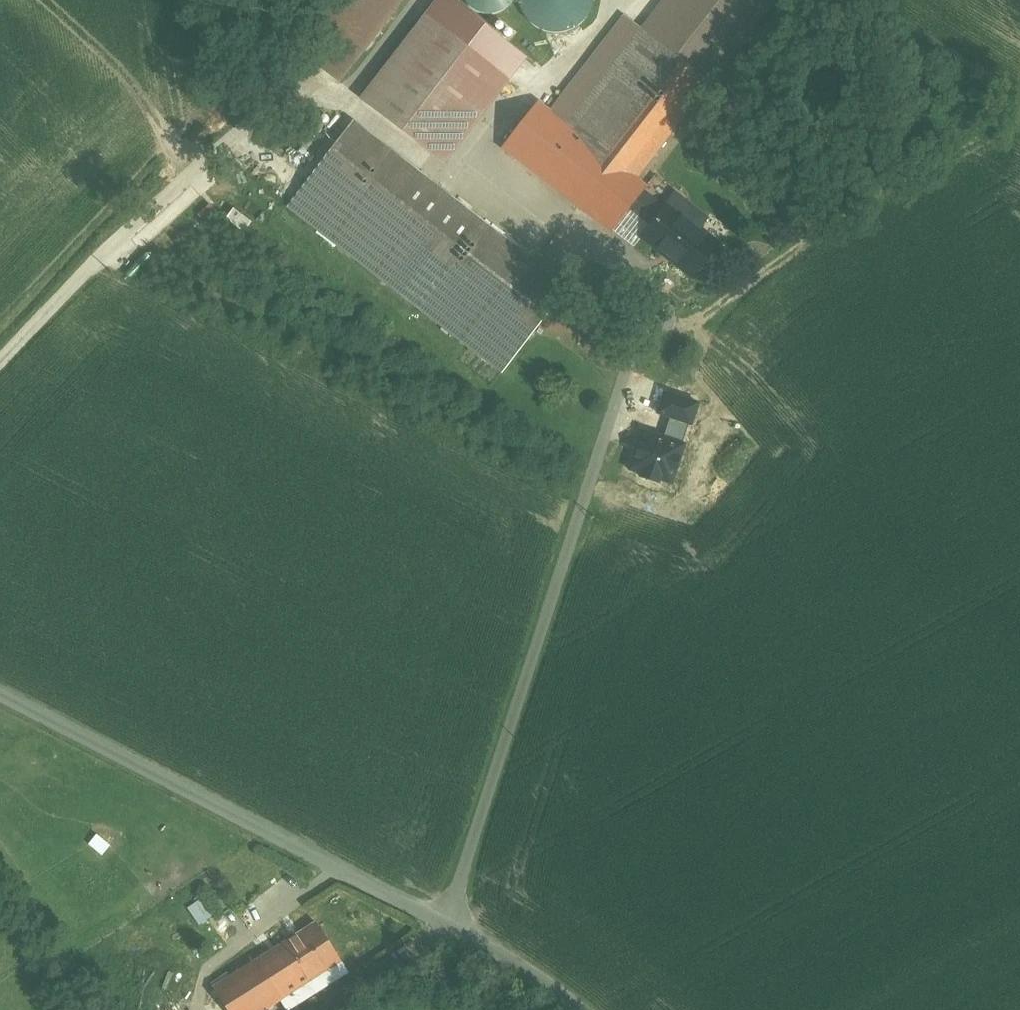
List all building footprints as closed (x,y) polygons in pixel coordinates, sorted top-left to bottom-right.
[(510,5),(515,0),(472,0),(477,5),(485,9),(493,11),(502,9),(510,5)] [(524,12),(533,24),(546,31),(560,33),(574,29),(586,20),(593,7),(593,0),(522,0),(524,12)] [(496,71),(427,18),(364,100),(433,153),(496,71)] [(644,31),(569,128),(538,104),(505,147),(613,230),(630,209),(644,191),(647,187),(636,179),(711,83),(644,31)] [(347,36),(322,67),(341,82),(366,50),(347,36)] [(334,115),(329,138),(341,140),(346,118),(334,115)] [(568,288),(355,123),(312,179),(409,254),(388,282),(503,371),(568,288)] [(719,245),(700,230),(708,219),(696,210),(688,220),(668,205),(666,209),(644,191),(630,209),(652,226),(644,237),(694,276),(719,245)] [(209,204),(197,215),(205,223),(217,212),(209,204)] [(244,233),(252,222),(232,209),(224,220),(244,233)] [(573,317),(563,309),(556,319),(566,326),(573,317)] [(493,382),(500,371),(466,350),(459,361),(493,382)] [(187,908),(199,925),(213,916),(201,898),(187,908)] [(318,923),(259,961),(282,998),(289,1009),(349,972),(318,923)] [(215,989),(228,1009),(263,1009),(282,998),(259,961),(215,989)]
